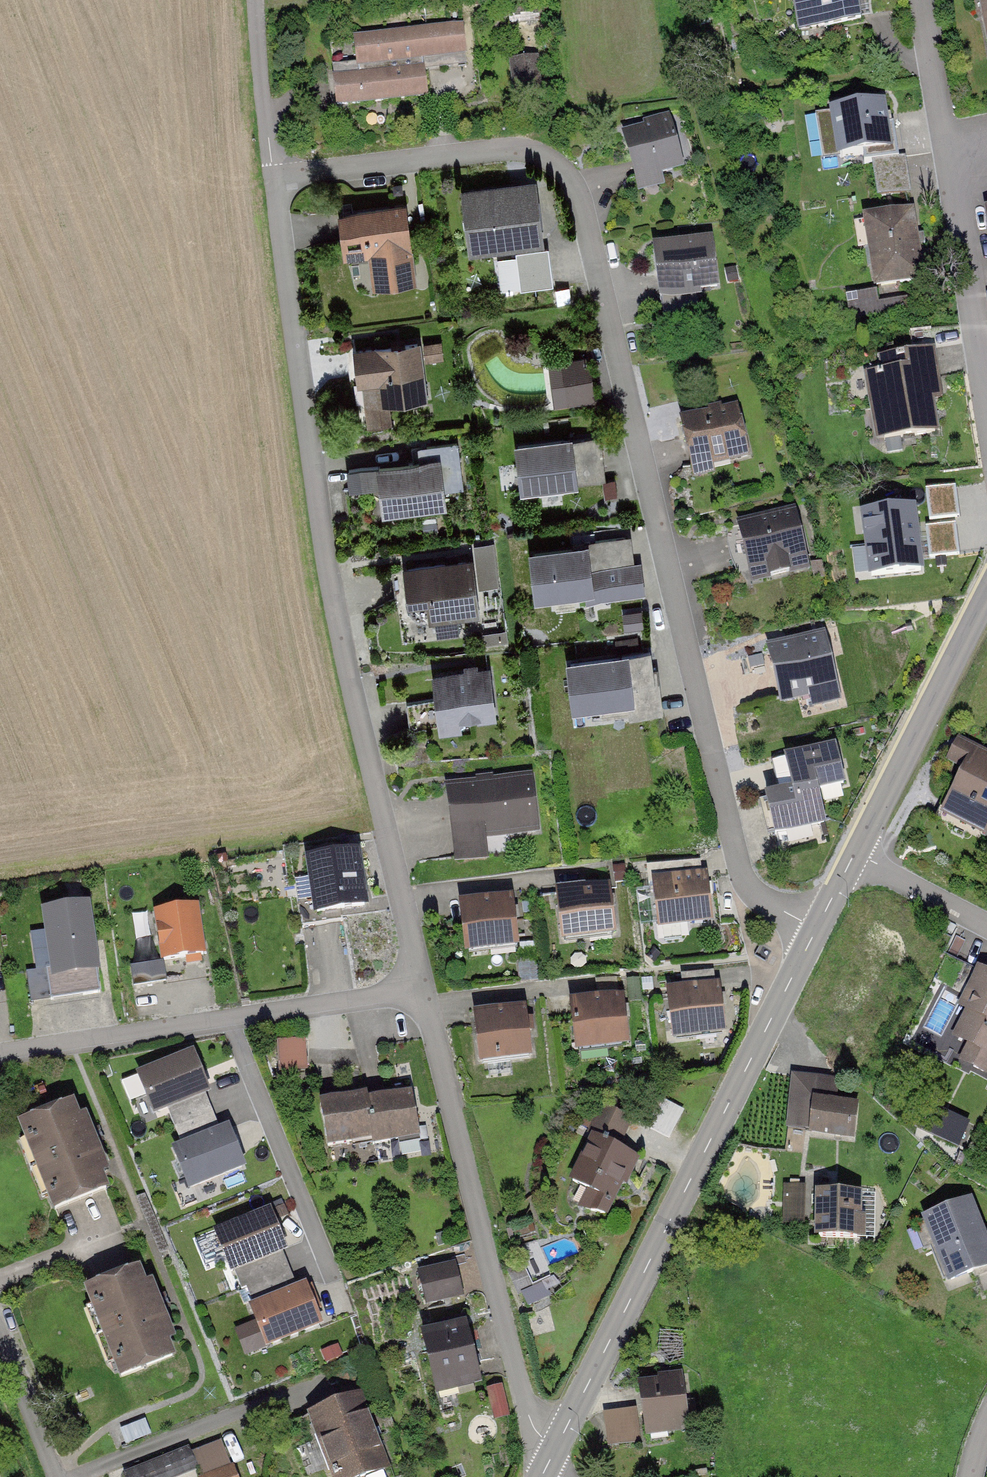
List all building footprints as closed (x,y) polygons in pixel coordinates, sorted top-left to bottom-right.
[(796,33),(863,21),(859,0),(790,0),(796,33)] [(462,24),(329,39),(337,109),(426,99),(422,62),(466,57),(462,24)] [(538,56),(505,60),(511,105),(544,100),(538,56)] [(886,99),(831,108),(839,156),(865,152),(866,159),(895,154),(886,99)] [(671,120),(620,134),(638,197),(665,189),(663,180),(686,174),(671,120)] [(535,182),(461,192),(469,255),(544,245),(535,182)] [(405,202),(338,210),(345,262),(370,259),(374,291),(416,286),(405,202)] [(917,207),(863,215),(876,292),(929,283),(917,207)] [(714,238),(656,245),(663,304),(698,299),(698,293),(720,291),(714,238)] [(552,288),(547,249),(516,254),(516,258),(496,261),(501,295),(552,288)] [(416,337),(351,346),(363,431),(393,427),(390,406),(431,400),(426,367),(442,365),(439,345),(418,348),(416,337)] [(880,370),(864,373),(877,445),(941,434),(934,399),(943,397),(934,349),(878,359),(880,370)] [(591,358),(558,362),(565,405),(597,400),(591,358)] [(737,409),(681,421),(695,485),(716,480),(713,469),(749,461),(737,409)] [(574,435),(514,442),(520,491),(580,484),(574,435)] [(447,510),(437,456),(359,470),(363,493),(379,490),(384,521),(447,510)] [(930,520),(961,518),(959,485),(928,487),(930,520)] [(921,501),(865,505),(868,544),(854,545),(856,575),(926,570),(921,501)] [(795,508),(737,521),(751,583),(809,570),(795,508)] [(960,521),(930,522),(932,554),(961,553),(960,521)] [(636,532),(527,547),(535,601),(587,594),(588,604),(646,596),(636,532)] [(473,556),(402,564),(407,606),(428,604),(433,643),(459,640),(456,617),(480,614),(473,556)] [(822,632),(761,644),(774,704),(834,692),(822,632)] [(644,650),(560,661),(566,701),(617,694),(620,713),(652,708),(644,650)] [(492,663),(430,672),(439,737),(467,734),(466,728),(500,723),(492,663)] [(957,736),(943,764),(960,772),(943,806),(968,818),(971,811),(986,819),(986,751),(957,736)] [(833,743),(778,755),(787,796),(842,784),(833,743)] [(533,773),(444,783),(454,866),(488,862),(486,839),(540,833),(533,773)] [(812,792),(756,804),(764,839),(819,827),(812,792)] [(362,908),(353,847),(298,854),(307,915),(362,908)] [(709,870),(652,878),(659,931),(716,924),(709,870)] [(613,883),(556,889),(562,942),(619,936),(613,883)] [(512,893),(457,899),(463,953),(518,946),(512,893)] [(105,968),(94,898),(46,906),(57,975),(105,968)] [(209,954),(202,902),(158,908),(164,960),(209,954)] [(134,982),(168,981),(167,960),(133,962),(134,982)] [(974,962),(952,1006),(964,1013),(950,1040),(968,1049),(960,1064),(984,1077),(986,1072),(986,969),(974,962)] [(721,981),(666,989),(674,1043),(729,1035),(721,981)] [(624,993),(571,999),(578,1052),(631,1045),(624,993)] [(528,1004),(474,1012),(482,1064),(536,1056),(528,1004)] [(307,1038),(275,1041),(277,1069),(309,1067),(307,1038)] [(200,1047),(138,1071),(156,1115),(217,1091),(200,1047)] [(839,1078),(790,1075),(787,1128),(811,1129),(810,1139),(856,1142),(859,1102),(837,1100),(839,1078)] [(370,1091),(322,1101),(332,1149),(373,1141),(375,1149),(423,1139),(412,1089),(371,1098),(370,1091)] [(653,1129),(675,1135),(685,1105),(663,1099),(653,1129)] [(76,1100),(18,1122),(53,1214),(111,1192),(76,1100)] [(633,1122),(600,1105),(588,1129),(596,1134),(571,1182),(592,1193),(585,1207),(611,1221),(643,1159),(620,1147),(633,1122)] [(962,1143),(973,1118),(949,1108),(938,1133),(962,1143)] [(234,1124),(174,1147),(191,1190),(251,1167),(234,1124)] [(863,1191),(817,1190),(816,1242),(862,1243),(863,1191)] [(921,1219),(949,1287),(976,1276),(982,1292),(986,1290),(986,1227),(975,1197),(921,1219)] [(277,1208),(219,1229),(235,1273),(293,1252),(277,1208)] [(455,1261),(414,1270),(424,1309),(464,1300),(455,1261)] [(141,1266),(84,1289),(120,1380),(177,1357),(141,1266)] [(312,1283),(254,1306),(271,1350),(329,1326),(312,1283)] [(467,1319),(422,1331),(440,1401),(485,1390),(467,1319)] [(682,1374),(637,1381),(647,1439),(691,1432),(682,1374)] [(306,1415),(329,1476),(374,1476),(393,1470),(364,1393),(306,1415)] [(634,1410),(601,1416),(608,1452),(641,1446),(634,1410)] [(141,1421),(118,1429),(124,1446),(146,1439),(141,1421)] [(123,1471),(125,1476),(182,1476),(199,1471),(189,1445),(123,1471)] [(200,1476),(235,1476),(231,1466),(200,1476)]
